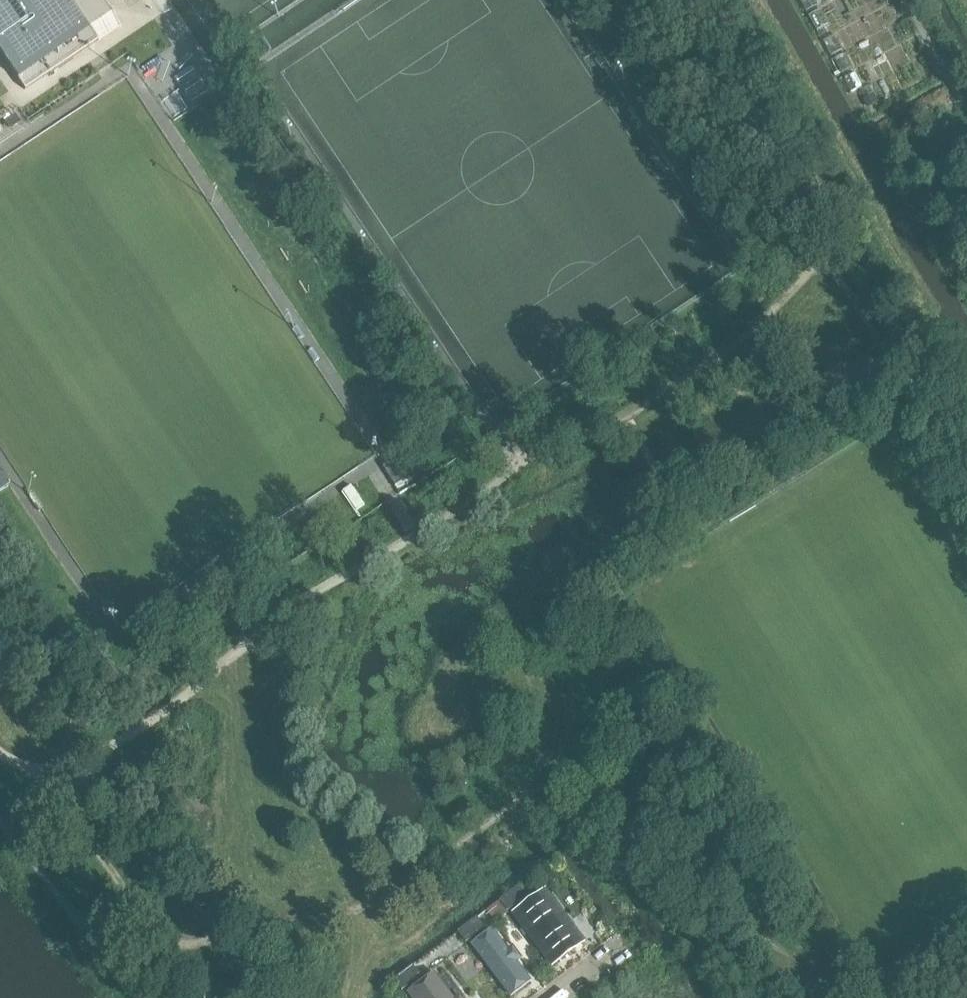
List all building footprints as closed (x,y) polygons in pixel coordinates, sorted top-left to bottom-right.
[(104,0),(0,0),(0,52),(25,90),(99,40),(121,25),(104,0)] [(881,102),(877,94),(875,94),(867,98),(863,100),(868,108),(871,106),(880,102),(881,102)] [(5,122),(9,127),(17,122),(14,117),(5,122)] [(964,283),(966,282),(966,261),(955,268),(964,283)] [(384,466),(397,486),(407,479),(394,460),(384,466)] [(9,486),(0,472),(0,492),(9,486)] [(366,505),(352,486),(344,491),(358,511),(366,505)] [(501,900),(500,900),(508,911),(526,897),(518,886),(501,900)] [(547,889),(512,915),(552,970),(587,945),(547,889)] [(500,902),(488,911),(496,922),(508,913),(500,902)] [(458,932),(466,942),(485,928),(477,918),(458,932)] [(471,946),(511,997),(513,997),(534,982),(520,963),(524,959),(514,946),(510,950),(494,929),(471,946)] [(395,980),(402,990),(420,976),(413,966),(395,980)] [(435,973),(407,994),(410,997),(455,997),(435,973)]
